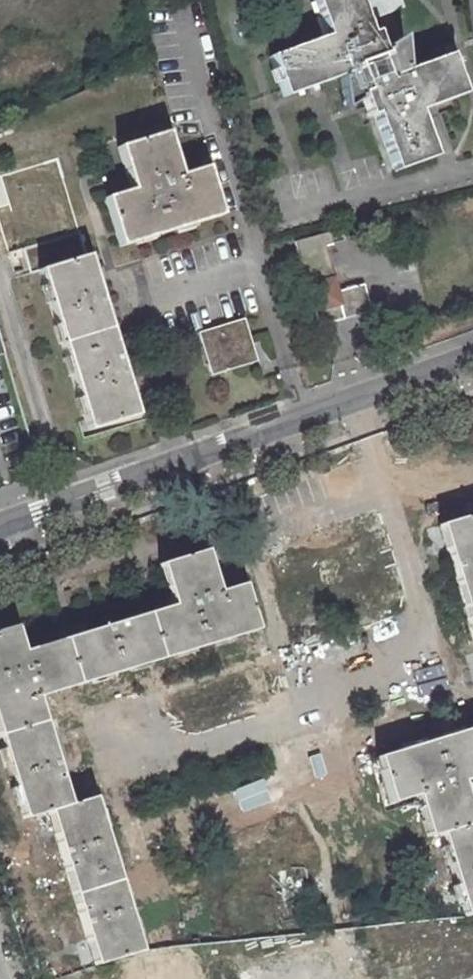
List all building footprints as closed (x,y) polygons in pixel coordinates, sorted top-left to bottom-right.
[(330,44),(275,64),(290,103),(362,79),(370,98),(366,100),(375,123),(379,121),(400,178),(443,163),(426,118),(468,103),(454,65),(389,86),(383,67),(387,65),(380,44),(375,46),(368,29),(399,17),(400,15),(400,10),(396,0),(315,0),(330,44)] [(125,247),(223,219),(210,172),(187,178),(174,135),(140,145),(152,188),(111,200),(113,204),(104,207),(110,228),(118,225),(125,247)] [(140,417),(63,160),(0,176),(0,210),(14,205),(35,275),(43,274),(93,432),(140,417)] [(333,234),(325,236),(328,249),(336,247),(333,234)] [(325,236),(296,244),(315,315),(341,308),(346,322),(374,314),(366,286),(340,293),(328,249),(325,236)] [(246,321),(200,335),(213,380),(260,367),(246,321)] [(444,522),(472,629),(472,514),(444,522)] [(56,689),(277,629),(263,579),(236,586),(225,545),(165,561),(178,607),(41,644),(35,621),(0,630),(0,739),(15,792),(30,788),(38,818),(51,815),(93,966),(157,948),(115,792),(86,800),(56,689)] [(376,755),(389,805),(417,797),(428,837),(458,829),(472,886),(472,729),(376,755)]
